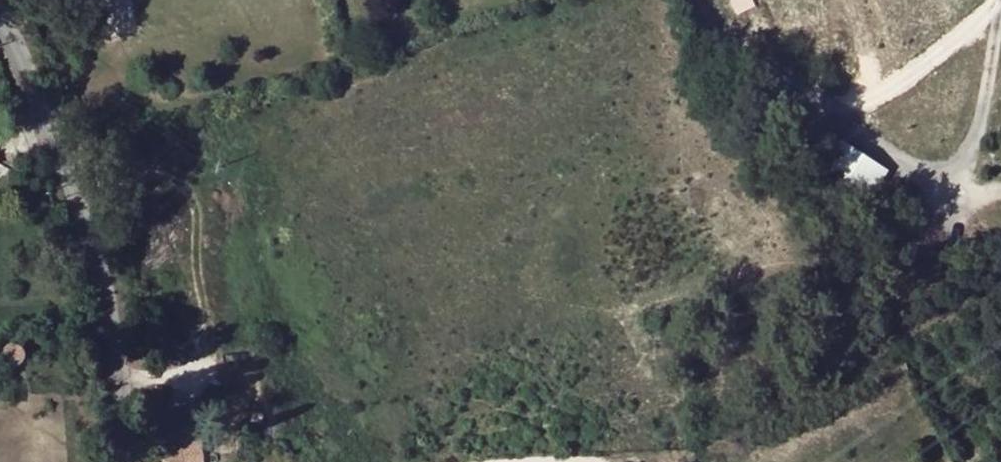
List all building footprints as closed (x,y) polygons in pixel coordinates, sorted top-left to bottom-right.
[(738,16),(756,7),(753,0),(730,0),(738,16)] [(846,137),(831,160),(877,192),(892,169),(846,137)] [(185,461),(206,461),(204,448),(183,450),(185,461)] [(183,450),(164,454),(165,461),(185,461),(183,450)]
